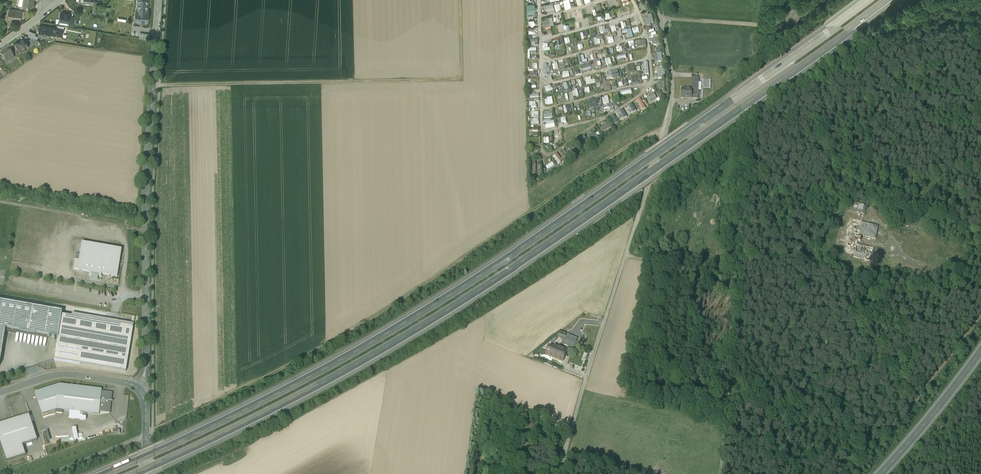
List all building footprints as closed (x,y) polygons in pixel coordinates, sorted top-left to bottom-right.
[(136,9),(134,9),(133,20),(148,22),(149,10),(148,9),(149,0),(137,0),(136,9)] [(641,2),(639,3),(642,8),(645,7),(646,9),(649,8),(646,1),(645,0),(641,2)] [(525,4),(526,14),(535,13),(534,4),(525,4)] [(21,11),(9,9),(8,19),(20,21),(20,18),(21,11)] [(70,14),(60,12),(59,21),(69,22),(70,16),(70,14)] [(581,28),(579,19),(572,21),(575,30),(581,28)] [(52,27),(39,25),(38,36),(50,38),(51,32),(52,27)] [(64,29),(52,27),(51,32),(54,32),(53,36),(61,37),(62,33),(63,33),(64,29)] [(39,40),(32,38),(30,44),(37,47),(39,40)] [(22,39),(13,46),(19,54),(29,47),(27,44),(28,43),(27,41),(25,41),(23,39),(22,39)] [(8,50),(8,49),(0,55),(6,63),(7,63),(6,62),(13,57),(14,58),(12,55),(8,50)] [(591,78),(585,79),(587,86),(596,84),(595,80),(592,81),(591,78)] [(569,82),(562,84),(563,87),(561,88),(562,90),(570,89),(569,82)] [(601,83),(603,92),(610,90),(608,82),(601,83)] [(692,89),(682,89),(681,97),(692,98),(698,98),(698,90),(692,90),(692,89)] [(653,95),(648,98),(651,103),(656,100),(653,95)] [(640,98),(635,101),(641,110),(645,108),(640,98)] [(598,107),(596,100),(594,101),(594,99),(590,100),(590,102),(588,103),(589,108),(598,107)] [(617,107),(616,103),(604,106),(606,113),(610,112),(610,111),(613,110),(613,108),(617,107)] [(632,103),(627,105),(632,113),(636,111),(632,103)] [(618,111),(623,119),(627,117),(623,109),(618,111)] [(610,117),(614,125),(618,122),(614,114),(610,117)] [(608,125),(600,131),(602,133),(610,128),(608,125)] [(591,132),(588,134),(589,135),(588,136),(589,138),(588,139),(592,145),(596,142),(594,140),(598,137),(596,134),(594,134),(593,133),(592,133),(591,132)] [(590,142),(588,139),(579,144),(581,148),(590,142)] [(574,149),(571,145),(567,148),(571,155),(577,151),(575,148),(574,149)] [(557,153),(555,155),(561,163),(563,161),(557,153)] [(555,155),(552,157),(559,166),(562,164),(561,163),(555,155)] [(864,207),(861,206),(861,209),(859,209),(857,215),(864,216),(866,209),(864,209),(864,207)] [(875,240),(878,227),(860,224),(858,232),(848,231),(845,249),(850,250),(849,253),(854,253),(853,259),(870,262),(873,249),(855,246),(856,243),(858,244),(859,240),(857,240),(858,237),(875,240)] [(82,243),(79,261),(75,260),(73,270),(90,273),(89,276),(92,276),(99,277),(101,278),(102,275),(118,277),(123,250),(82,243)] [(0,303),(0,369),(6,332),(58,340),(62,316),(63,313),(0,303)] [(133,327),(62,316),(55,361),(126,372),(133,327)] [(568,334),(566,340),(575,344),(578,338),(568,334)] [(573,348),(575,344),(566,340),(564,344),(573,348)] [(567,351),(554,346),(553,347),(550,346),(546,356),(563,362),(567,351)] [(60,386),(35,394),(42,416),(58,411),(100,416),(100,413),(102,392),(102,390),(60,386)] [(112,393),(102,392),(100,413),(110,414),(112,393)] [(0,426),(0,444),(6,463),(26,456),(22,446),(37,441),(29,416),(0,426)]
